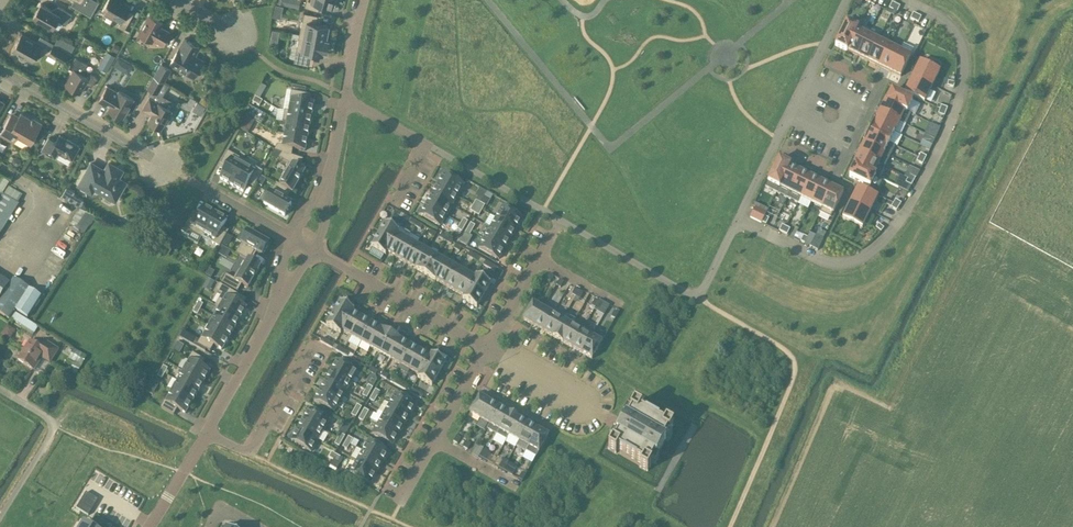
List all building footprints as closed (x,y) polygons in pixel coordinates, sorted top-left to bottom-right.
[(120,25),(119,27),(125,30),(133,16),(127,13),(131,6),(120,0),(109,0),(100,14),(120,25)] [(305,7),(319,11),(321,3),(333,6),(334,2),(337,2),(337,0),(307,0),(305,7)] [(897,12),(900,5),(892,1),(889,8),(897,12)] [(282,17),(284,4),(275,3),(273,16),(282,17)] [(34,17),(53,28),(57,20),(66,25),(73,14),(59,6),(56,12),(41,4),(34,17)] [(304,12),(300,34),(329,40),(329,39),(328,39),(330,30),(328,30),(329,25),(316,23),(318,15),(304,12)] [(919,21),(921,14),(913,12),(911,19),(919,21)] [(150,15),(139,34),(152,42),(154,39),(163,45),(170,33),(161,27),(163,23),(150,15)] [(858,29),(847,23),(835,46),(847,51),(847,50),(858,29)] [(910,35),(925,35),(925,25),(910,26),(910,35)] [(869,32),(859,27),(858,29),(847,50),(858,56),(869,32)] [(880,37),(869,32),(858,56),(869,61),(879,40),(880,37)] [(13,50),(20,54),(19,56),(20,58),(21,60),(23,61),(25,61),(27,60),(28,59),(33,61),(42,45),(22,34),(21,37),(20,37),(21,38),(19,41),(18,41),(18,42),(13,50)] [(329,40),(300,34),(294,62),(308,65),(310,58),(313,58),(314,52),(323,53),(324,50),(327,50),(329,40)] [(185,39),(170,64),(185,73),(187,69),(196,74),(198,72),(200,71),(203,66),(202,64),(204,61),(195,56),(200,48),(185,39)] [(890,45),(879,40),(869,61),(879,66),(890,45)] [(54,45),(51,51),(50,51),(59,56),(57,59),(63,63),(69,53),(54,45)] [(900,51),(890,45),(879,66),(890,71),(900,51)] [(107,72),(116,56),(107,51),(98,67),(107,72)] [(911,56),(900,51),(890,71),(901,77),(911,56)] [(118,57),(114,65),(129,73),(133,64),(118,57)] [(66,85),(80,94),(86,84),(92,87),(98,77),(91,74),(88,78),(83,75),(88,65),(76,58),(69,70),(73,73),(66,85)] [(940,70),(920,60),(913,76),(932,86),(940,70)] [(154,76),(165,82),(164,82),(171,70),(162,64),(155,76),(154,76)] [(154,76),(154,77),(148,88),(158,94),(164,82),(164,83),(165,82),(154,76)] [(932,86),(913,76),(905,92),(924,102),(932,86)] [(100,101),(106,104),(107,103),(111,106),(109,109),(123,118),(134,99),(120,91),(119,92),(108,86),(100,101)] [(306,94),(291,91),(290,100),(291,100),(291,99),(305,101),(306,94)] [(913,101),(892,91),(887,101),(886,100),(886,101),(907,112),(913,101)] [(143,109),(150,113),(150,112),(153,114),(148,121),(161,129),(165,122),(168,122),(171,118),(169,115),(172,110),(150,97),(143,109)] [(291,100),(289,111),(289,112),(312,116),(314,103),(305,101),(291,99),(291,100)] [(202,113),(202,112),(206,107),(206,106),(197,101),(194,108),(202,113)] [(907,112),(886,101),(880,112),(900,122),(905,111),(907,112)] [(259,111),(253,107),(248,117),(254,120),(259,111)] [(312,116),(289,112),(289,111),(285,111),(283,122),(287,123),(309,127),(312,116)] [(900,122),(880,112),(875,122),(874,122),(894,133),(900,122)] [(0,135),(14,142),(18,135),(31,143),(42,124),(40,124),(41,123),(33,118),(32,119),(21,113),(18,120),(11,116),(0,135)] [(254,120),(248,117),(241,129),(248,133),(255,121),(254,120)] [(894,133),(874,122),(869,133),(889,143),(894,133)] [(922,139),(932,144),(940,127),(930,122),(922,139)] [(309,127),(287,123),(286,130),(285,134),(307,138),(309,127)] [(889,143),(869,133),(864,143),(884,153),(889,143)] [(307,138),(285,134),(283,146),(278,145),(274,151),(282,153),(292,156),(292,155),(293,149),(305,151),(307,138)] [(49,138),(42,150),(55,157),(59,152),(72,159),(80,146),(67,139),(67,140),(66,142),(58,137),(56,142),(49,138)] [(884,153),(864,143),(863,144),(864,144),(859,154),(879,164),(884,153)] [(244,165),(246,161),(228,151),(221,164),(227,167),(220,178),(232,185),(244,165)] [(288,174),(281,186),(290,191),(293,193),(305,172),(299,168),(304,159),(292,155),(292,156),(282,153),(279,158),(290,164),(285,173),(288,174)] [(879,164),(859,154),(854,165),(875,176),(876,175),(874,174),(879,164)] [(790,165),(779,159),(768,182),(779,187),(790,165)] [(79,185),(93,193),(96,187),(110,195),(110,196),(116,200),(118,199),(120,195),(120,193),(126,183),(119,178),(123,171),(109,163),(104,173),(98,169),(100,168),(92,163),(79,185)] [(244,165),(232,185),(243,191),(250,181),(256,184),(263,171),(256,167),(254,171),(244,165)] [(875,176),(854,165),(853,166),(854,167),(849,177),(870,187),(875,176)] [(800,171),(790,166),(780,187),(790,192),(800,171)] [(811,176),(801,171),(791,192),(801,197),(811,176)] [(900,172),(895,185),(909,191),(915,178),(900,172)] [(444,174),(438,185),(457,196),(464,185),(444,174)] [(821,181),(811,176),(801,197),(811,202),(821,181)] [(0,181),(0,182),(7,187),(10,183),(2,178),(0,181)] [(832,187),(822,182),(812,202),(822,207),(832,187)] [(285,200),(290,191),(281,186),(276,183),(264,204),(285,216),(292,204),(285,200)] [(457,196),(438,185),(432,195),(452,206),(457,196)] [(878,196),(858,186),(850,202),(870,212),(878,196)] [(84,200),(73,194),(75,191),(67,187),(62,195),(81,206),(84,200)] [(843,192),(833,187),(819,212),(831,218),(843,192)] [(470,210),(482,215),(492,193),(480,188),(470,210)] [(426,204),(446,216),(452,206),(432,195),(426,204)] [(870,212),(850,202),(843,218),(862,227),(870,212)] [(446,216),(426,204),(421,215),(440,226),(446,216)] [(87,232),(95,213),(78,206),(70,225),(87,232)] [(755,206),(750,217),(762,222),(767,211),(755,206)] [(216,213),(204,207),(198,218),(192,214),(185,227),(202,237),(216,213)] [(496,218),(516,230),(522,218),(502,207),(496,218)] [(390,220),(402,226),(407,215),(395,210),(390,220)] [(216,213),(205,233),(215,239),(213,243),(220,247),(227,234),(221,231),(227,220),(216,213)] [(463,218),(458,228),(465,232),(460,242),(466,245),(476,224),(463,218)] [(490,228),(510,239),(516,230),(496,218),(490,228)] [(378,235),(392,243),(398,234),(400,231),(385,223),(378,235)] [(485,238),(505,249),(510,239),(490,228),(485,238)] [(262,256),(269,244),(248,232),(236,253),(248,260),(251,262),(251,261),(257,252),(262,256)] [(398,234),(392,243),(387,252),(387,253),(397,258),(407,239),(398,234)] [(392,243),(378,235),(372,247),(386,255),(387,253),(387,252),(392,243)] [(815,236),(810,246),(810,247),(818,250),(824,239),(816,235),(815,236)] [(499,259),(505,249),(485,238),(479,248),(499,259)] [(406,263),(417,245),(407,239),(397,258),(406,263)] [(417,245),(406,263),(416,269),(427,250),(417,245)] [(426,275),(436,256),(427,250),(416,269),(426,275)] [(436,280),(446,262),(436,256),(426,275),(436,280)] [(251,261),(251,262),(248,260),(242,272),(239,270),(234,279),(226,274),(222,282),(238,291),(242,284),(248,288),(261,266),(251,261)] [(446,262),(436,280),(445,286),(456,267),(446,262)] [(197,272),(203,275),(206,269),(201,266),(197,272)] [(456,267),(445,286),(455,291),(466,273),(456,267)] [(466,273),(455,291),(464,297),(465,297),(470,288),(475,278),(466,273)] [(470,288),(484,296),(491,283),(477,275),(475,278),(470,288)] [(10,319),(16,310),(18,311),(31,290),(14,279),(11,284),(0,277),(0,313),(10,319)] [(221,295),(216,305),(220,308),(240,319),(246,307),(243,306),(228,297),(232,291),(220,284),(216,290),(221,295)] [(484,296),(470,288),(465,297),(464,297),(463,299),(477,307),(484,296)] [(31,290),(18,311),(28,318),(42,297),(31,290)] [(243,306),(247,299),(232,291),(228,297),(243,306)] [(576,296),(573,302),(578,301),(580,299),(583,293),(579,291),(576,296)] [(594,309),(603,314),(609,305),(600,299),(594,309)] [(353,313),(355,310),(340,302),(333,314),(347,321),(353,312),(353,313)] [(534,325),(543,308),(533,303),(523,319),(534,325)] [(240,319),(220,308),(214,317),(234,329),(240,319)] [(543,308),(534,325),(543,331),(553,314),(543,308)] [(353,312),(347,321),(342,331),(352,337),(362,318),(353,313),(353,312)] [(347,321),(333,314),(327,326),(341,334),(342,331),(347,321)] [(553,336),(563,319),(553,314),(543,331),(553,336)] [(209,327),(229,338),(234,329),(214,317),(209,327)] [(362,318),(352,337),(361,342),(372,323),(362,318)] [(563,342),(572,325),(563,319),(553,336),(563,342)] [(371,348),(382,329),(372,323),(361,342),(371,348)] [(9,340),(15,330),(7,325),(1,335),(9,340)] [(572,325),(563,342),(572,348),(582,331),(572,325)] [(229,338),(209,327),(203,338),(202,337),(198,344),(210,351),(214,345),(222,349),(229,338)] [(382,329),(371,348),(381,353),(391,335),(382,329)] [(582,331),(572,348),(582,353),(592,336),(582,331)] [(391,359),(400,342),(401,340),(391,335),(381,353),(391,359)] [(602,342),(592,336),(582,353),(592,359),(602,342)] [(401,340),(400,342),(391,359),(400,364),(411,346),(401,340)] [(19,360),(34,369),(41,357),(50,362),(58,350),(44,341),(40,347),(31,342),(19,360)] [(411,346),(400,364),(410,370),(421,351),(411,346)] [(76,362),(80,364),(84,356),(74,351),(71,358),(76,362)] [(430,357),(421,351),(410,370),(419,375),(420,375),(425,366),(430,357)] [(203,383),(210,372),(202,367),(205,360),(193,353),(189,360),(190,361),(184,371),(203,383)] [(430,357),(425,366),(439,374),(446,362),(432,354),(430,357)] [(331,371),(351,382),(357,372),(337,361),(331,371)] [(76,362),(71,372),(77,375),(82,365),(80,364),(76,362)] [(439,374),(425,366),(420,375),(419,375),(418,378),(432,386),(439,374)] [(178,381),(198,392),(203,383),(184,371),(178,381)] [(326,380),(346,392),(351,382),(331,371),(326,380)] [(150,385),(157,388),(159,384),(152,380),(150,385)] [(326,380),(320,390),(340,401),(346,392),(326,380)] [(172,391),(192,402),(198,392),(178,381),(172,391)] [(340,401),(320,390),(314,400),(334,412),(340,401)] [(192,402),(172,391),(166,401),(165,401),(161,408),(174,415),(178,409),(186,413),(192,402)] [(390,404),(410,415),(415,405),(396,394),(390,404)] [(480,419),(490,402),(480,396),(470,413),(480,419)] [(490,424),(500,407),(490,402),(480,419),(490,424)] [(618,433),(617,434),(618,435),(614,442),(613,441),(609,449),(616,453),(618,450),(624,453),(624,454),(636,461),(636,460),(642,464),(640,467),(648,471),(652,464),(651,463),(655,456),(656,457),(657,455),(665,442),(666,440),(664,439),(668,432),(670,433),(674,426),(666,421),(665,425),(659,421),(646,414),(640,411),(642,408),(635,403),(630,411),(632,412),(628,419),(626,418),(625,419),(622,425),(618,433)] [(357,404),(352,414),(357,417),(362,406),(357,404)] [(384,414),(404,425),(410,415),(390,404),(384,414)] [(500,407),(490,424),(500,430),(509,413),(500,407)] [(358,417),(363,421),(370,411),(365,408),(358,417)] [(304,419),(323,430),(329,420),(309,409),(304,419)] [(509,413),(500,430),(509,435),(519,418),(509,413)] [(379,423),(398,435),(404,425),(384,414),(379,423)] [(519,418),(509,435),(519,441),(529,424),(519,418)] [(298,429),(318,440),(323,430),(304,419),(298,429)] [(344,432),(348,425),(346,423),(335,443),(339,445),(346,433),(344,432)] [(379,423),(373,434),(393,445),(398,435),(379,423)] [(529,424),(519,441),(529,446),(539,429),(529,424)] [(298,429),(292,440),(311,451),(318,440),(298,429)] [(549,435),(539,429),(529,446),(539,452),(549,435)] [(353,451),(358,440),(349,436),(343,447),(353,451)] [(363,451),(383,463),(388,453),(368,441),(363,451)] [(478,445),(474,454),(486,460),(490,451),(478,445)] [(383,463),(363,451),(357,461),(377,472),(383,463)] [(336,455),(334,460),(340,463),(343,458),(336,455)] [(357,461),(351,472),(370,484),(377,472),(357,461)] [(129,481),(133,468),(128,467),(124,479),(129,481)] [(86,493),(77,509),(88,516),(98,500),(86,493)]
